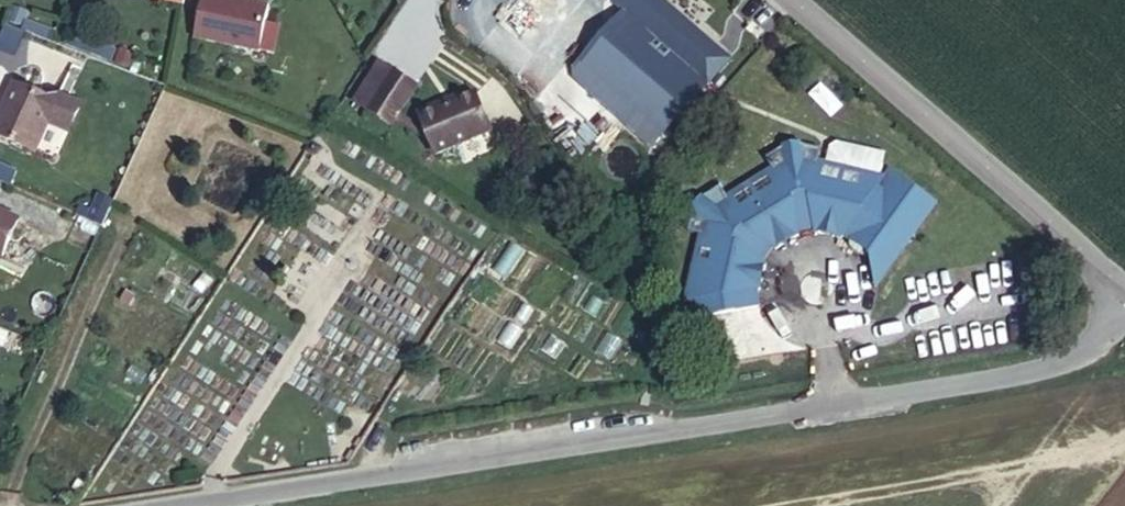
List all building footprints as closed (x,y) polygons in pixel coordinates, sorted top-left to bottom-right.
[(134,5),(167,12),(169,0),(135,0),(134,5)] [(193,38),(258,52),(268,5),(241,0),(200,0),(193,38)] [(642,130),(682,87),(669,76),(675,69),(696,45),(673,23),(669,29),(659,20),(650,13),(649,2),(648,0),(636,0),(598,0),(603,4),(558,54),(642,130)] [(664,15),(653,5),(649,2),(650,13),(659,20),(664,15)] [(16,53),(23,30),(56,40),(63,20),(10,3),(0,34),(0,48),(16,53)] [(735,36),(740,29),(731,21),(726,28),(735,36)] [(669,76),(682,87),(687,81),(675,69),(669,76)] [(387,87),(365,71),(351,92),(373,108),(387,87)] [(44,107),(3,90),(0,97),(0,147),(21,156),(44,107)] [(373,108),(351,92),(339,110),(361,125),(363,122),(367,115),(373,108)] [(403,157),(461,134),(448,96),(425,106),(388,121),(393,133),(398,145),(403,157)] [(388,121),(425,106),(423,100),(386,115),(388,121)] [(8,180),(12,170),(0,164),(0,176),(8,180)] [(851,279),(858,313),(880,280),(878,279),(898,249),(901,251),(918,224),(870,191),(865,199),(860,198),(806,185),(798,183),(801,171),(781,166),(780,164),(762,167),(762,170),(745,180),(752,191),(707,220),(700,209),(683,220),(681,218),(669,234),(672,236),(666,255),(678,259),(657,336),(669,333),(674,350),(739,332),(734,316),(737,314),(747,290),(745,288),(756,275),(758,277),(782,264),(781,260),(798,257),(798,260),(821,263),(823,260),(826,255),(834,260),(849,271),(851,279)] [(806,185),(860,198),(865,176),(817,164),(809,169),(806,185)] [(901,251),(898,249),(878,279),(880,280),(901,251)] [(834,260),(826,255),(823,260),(831,265),(834,260)] [(849,271),(834,260),(831,265),(829,269),(833,274),(840,279),(846,280),(851,279),(849,271)]
